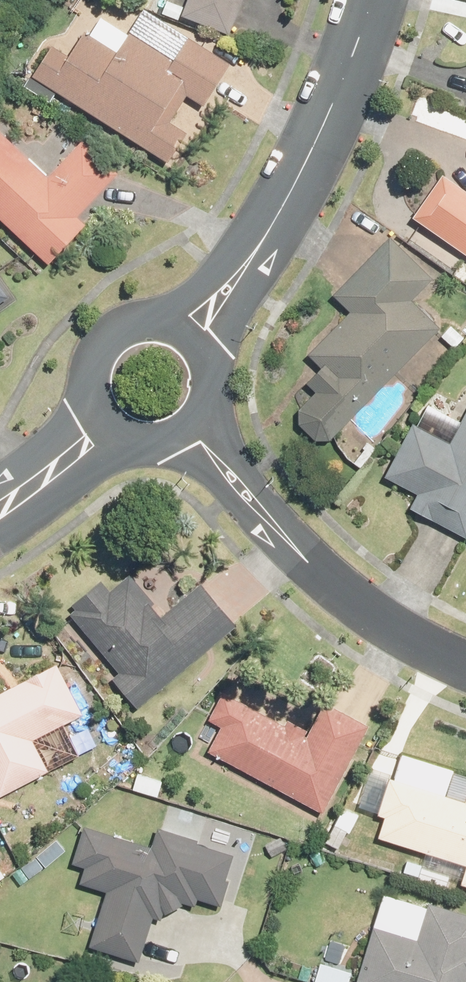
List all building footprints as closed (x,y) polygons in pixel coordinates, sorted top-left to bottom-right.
[(185,17),(234,36),(248,0),(192,0),(185,17)] [(58,45),(39,75),(174,158),(190,132),(175,123),(192,96),(209,107),(236,63),(193,37),(179,58),(136,32),(123,52),(91,32),(76,56),(58,45)] [(56,265),(93,226),(83,216),(124,173),(88,140),(53,177),(0,127),(0,212),(56,265)] [(403,219),(465,262),(465,194),(435,173),(403,219)] [(292,409),(292,423),(307,440),(322,440),(433,328),(405,300),(426,278),(383,236),(326,294),(344,312),(302,354),(315,366),(298,383),(308,393),(292,409)] [(17,298),(0,274),(0,310),(17,298)] [(404,507),(461,537),(465,527),(465,404),(445,443),(406,423),(378,476),(411,494),(404,507)] [(117,679),(142,709),(242,626),(206,584),(169,615),(136,575),(115,592),(106,581),(77,605),(82,610),(76,615),(125,673),(117,679)] [(0,684),(0,790),(3,797),(53,771),(38,742),(89,716),(62,664),(5,694),(0,684)] [(213,721),(226,727),(213,752),(328,813),(374,726),(330,704),(312,737),(311,737),(314,731),(293,720),(290,725),(229,692),(213,721)] [(119,762),(102,778),(112,788),(129,773),(119,762)] [(166,782),(140,775),(136,790),(162,797),(166,782)] [(395,779),(384,815),(391,817),(384,838),(465,865),(465,802),(395,779)] [(354,834),(364,815),(348,807),(330,843),(343,849),(352,833),(354,834)] [(158,847),(88,827),(78,862),(92,866),(86,884),(111,891),(95,946),(143,961),(157,917),(166,920),(189,905),(200,906),(202,899),(227,905),(233,882),(231,881),(237,854),(163,829),(158,847)] [(454,876),(426,867),(422,880),(450,889),(454,876)] [(363,981),(465,981),(465,913),(433,904),(422,940),(379,927),(363,981)] [(325,962),(320,981),(359,981),(362,972),(325,962)]
